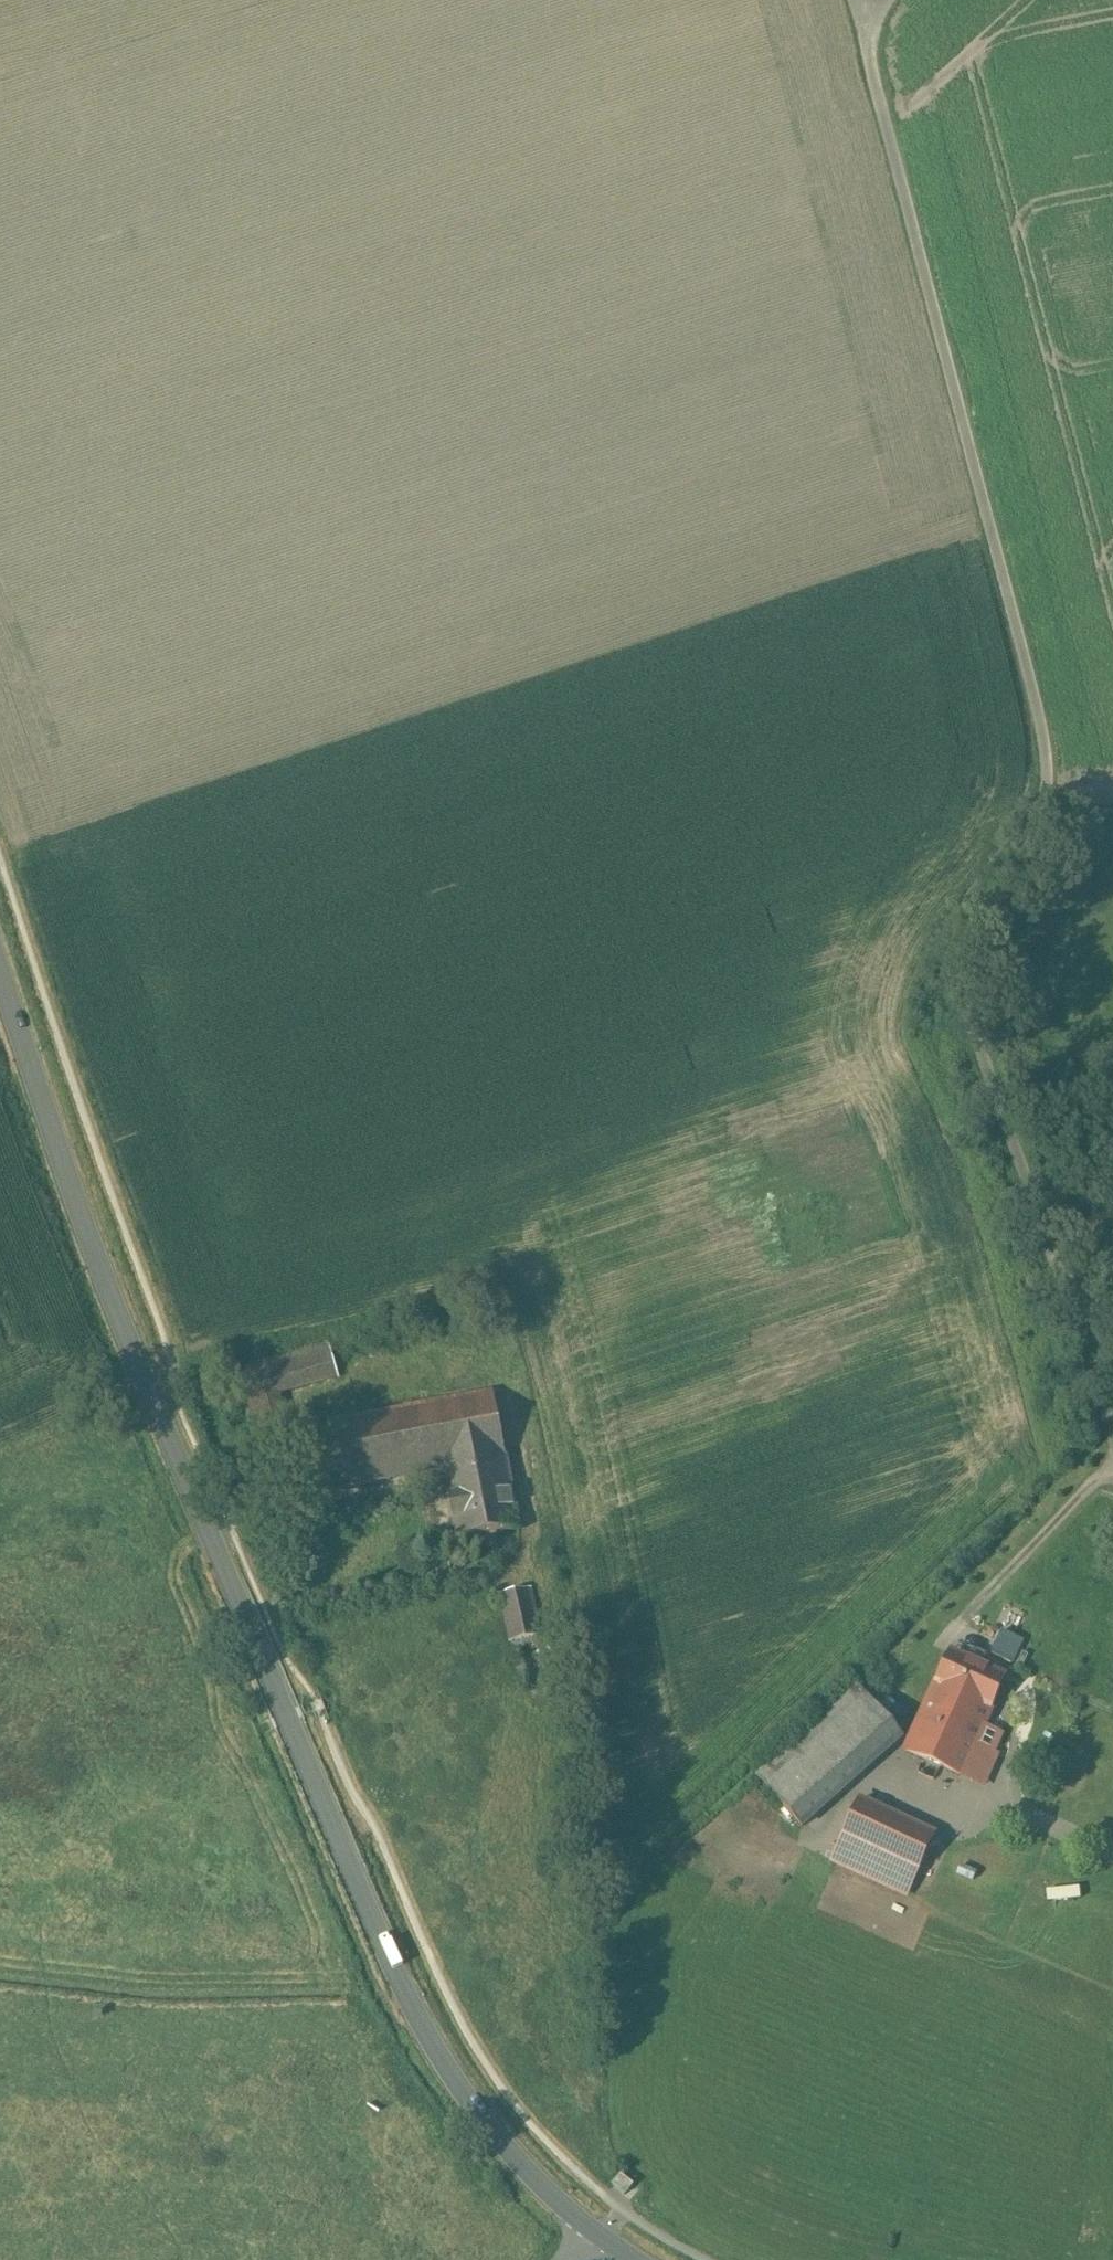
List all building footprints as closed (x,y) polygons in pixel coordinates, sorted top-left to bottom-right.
[(329,1344),(235,1369),(244,1403),(338,1378),(329,1344)] [(492,1395),(331,1426),(343,1489),(443,1470),(505,1458),(492,1395)] [(505,1458),(443,1470),(457,1541),(518,1530),(505,1458)] [(529,1590),(501,1596),(512,1643),(540,1636),(529,1590)] [(951,1654),(929,1702),(982,1726),(1003,1678),(951,1654)] [(900,1740),(857,1692),(759,1781),(802,1829),(900,1740)] [(982,1726),(929,1702),(908,1751),(982,1784),(1003,1735),(982,1726)] [(934,1835),(861,1801),(833,1862),(906,1896),(934,1835)]
